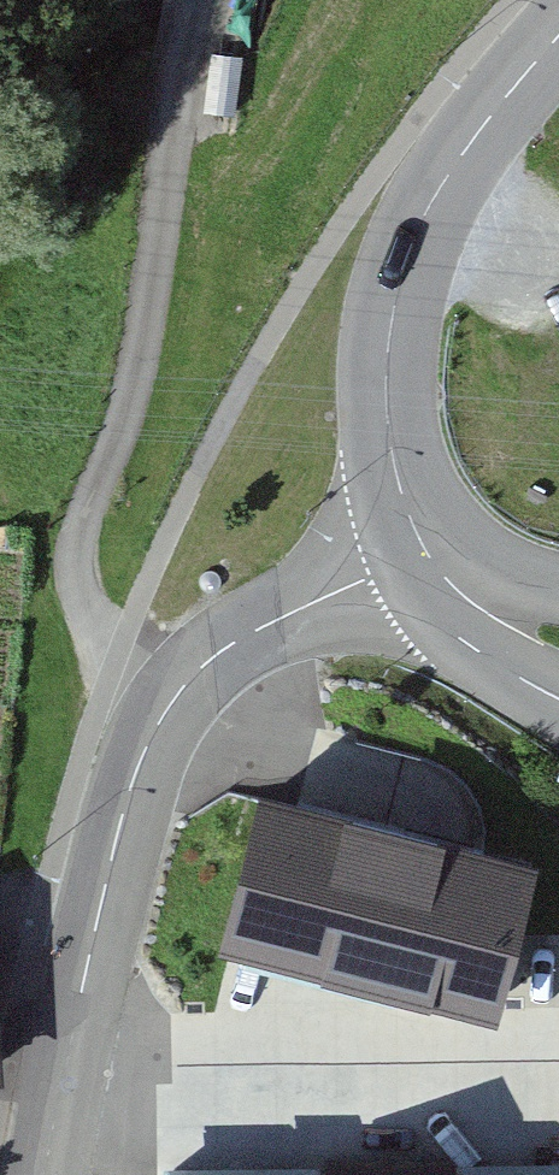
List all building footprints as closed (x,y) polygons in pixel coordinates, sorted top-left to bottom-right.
[(523,842),(264,779),(230,919),(489,981),(523,842)] [(155,1167),(155,1174),(558,1174),(558,1160),(155,1167)]
